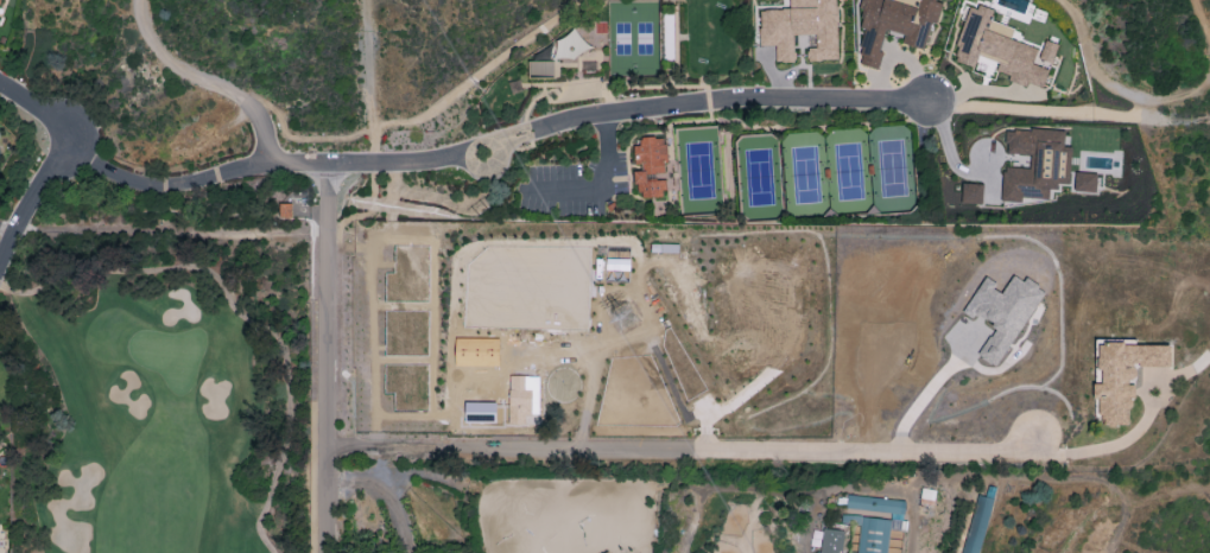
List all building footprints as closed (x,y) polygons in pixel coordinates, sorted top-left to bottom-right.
[(760,46),(775,45),(775,62),(794,61),(793,35),(815,34),(815,47),(806,48),(807,61),(838,60),(836,0),(789,0),(789,9),(758,10),(760,46)] [(929,22),(936,24),(941,3),(935,1),(935,0),(891,0),(890,0),(863,0),(857,27),(865,29),(857,64),(876,69),(886,30),(904,34),(901,44),(923,49),(929,22)] [(953,61),(975,67),(978,55),(999,61),(996,71),(1009,74),(1007,81),(1026,86),(1027,83),(1044,88),(1056,43),(1044,40),(1042,49),(1009,40),(1013,27),(991,21),(994,10),(969,3),(953,61)] [(529,78),(554,77),(553,56),(592,54),(591,36),(578,37),(577,34),(553,35),(553,49),(533,50),(534,61),(528,61),(529,78)] [(1001,202),(1052,202),(1052,191),(1057,191),(1057,184),(1067,184),(1067,163),(1071,163),(1071,147),(1064,147),(1064,129),(1006,129),(1006,154),(1030,154),(1030,168),(1001,168),(1001,202)] [(664,197),(665,180),(652,179),(653,173),(665,174),(666,137),(640,136),(640,145),(634,145),(633,167),(637,168),(636,196),(664,197)] [(1096,173),(1074,172),(1074,192),(1096,193),(1096,173)] [(982,184),(962,183),(961,203),(982,204),(982,184)] [(291,203),(279,203),(279,217),(291,217),(291,203)] [(628,270),(629,259),(606,258),(606,270),(628,270)] [(996,367),(1044,290),(1025,278),(1023,281),(1013,274),(1003,290),(984,278),(966,307),(996,326),(977,355),(996,367)] [(1171,346),(1098,342),(1096,370),(1101,370),(1100,383),(1093,383),(1093,399),(1101,399),(1100,425),(1130,426),(1132,381),(1136,381),(1136,366),(1169,368),(1171,346)] [(539,375),(509,375),(508,424),(531,425),(531,414),(538,414),(539,375)] [(496,402),(464,402),(464,421),(496,422),(496,402)] [(976,494),(962,552),(978,552),(992,498),(976,494)] [(888,529),(903,531),(905,500),(846,495),(845,508),(879,511),(878,517),(841,514),(841,523),(859,524),(856,552),(886,552),(888,529)] [(843,530),(820,529),(819,552),(842,552),(843,530)]
